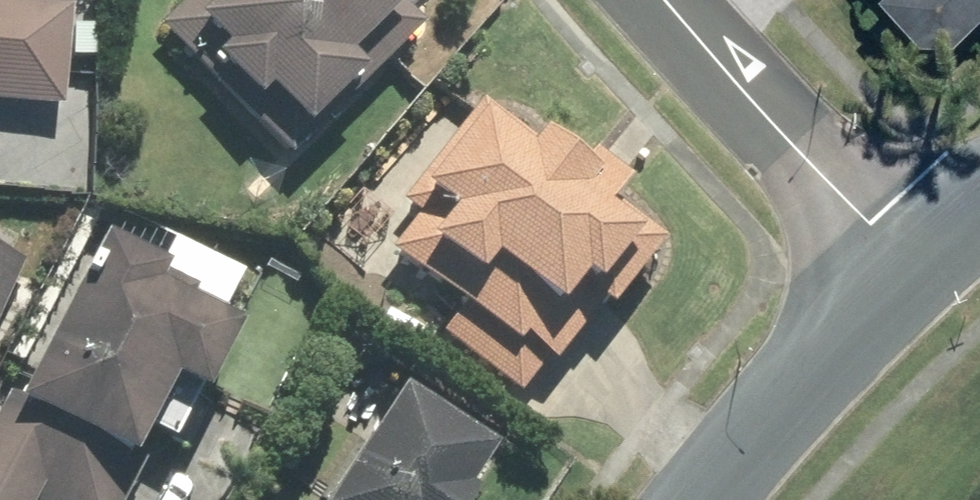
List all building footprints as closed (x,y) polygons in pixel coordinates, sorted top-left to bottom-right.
[(68,108),(75,4),(23,0),(0,0),(0,104),(68,108)] [(164,24),(283,157),(429,28),(405,0),(190,0),(164,24)] [(943,37),(979,2),(979,0),(909,0),(943,37)] [(462,305),(441,332),(525,398),(601,302),(616,313),(672,241),(617,198),(632,179),(596,151),(586,163),(545,131),(539,138),(486,97),(404,202),(420,214),(392,251),(462,305)] [(0,405),(0,499),(125,499),(159,435),(152,432),(179,381),(208,396),(244,326),(194,300),(203,284),(109,235),(31,385),(15,377),(0,405)] [(26,252),(0,242),(0,320),(26,252)] [(407,385),(372,442),(366,438),(328,499),(478,499),(482,495),(474,490),(503,444),(407,385)]
